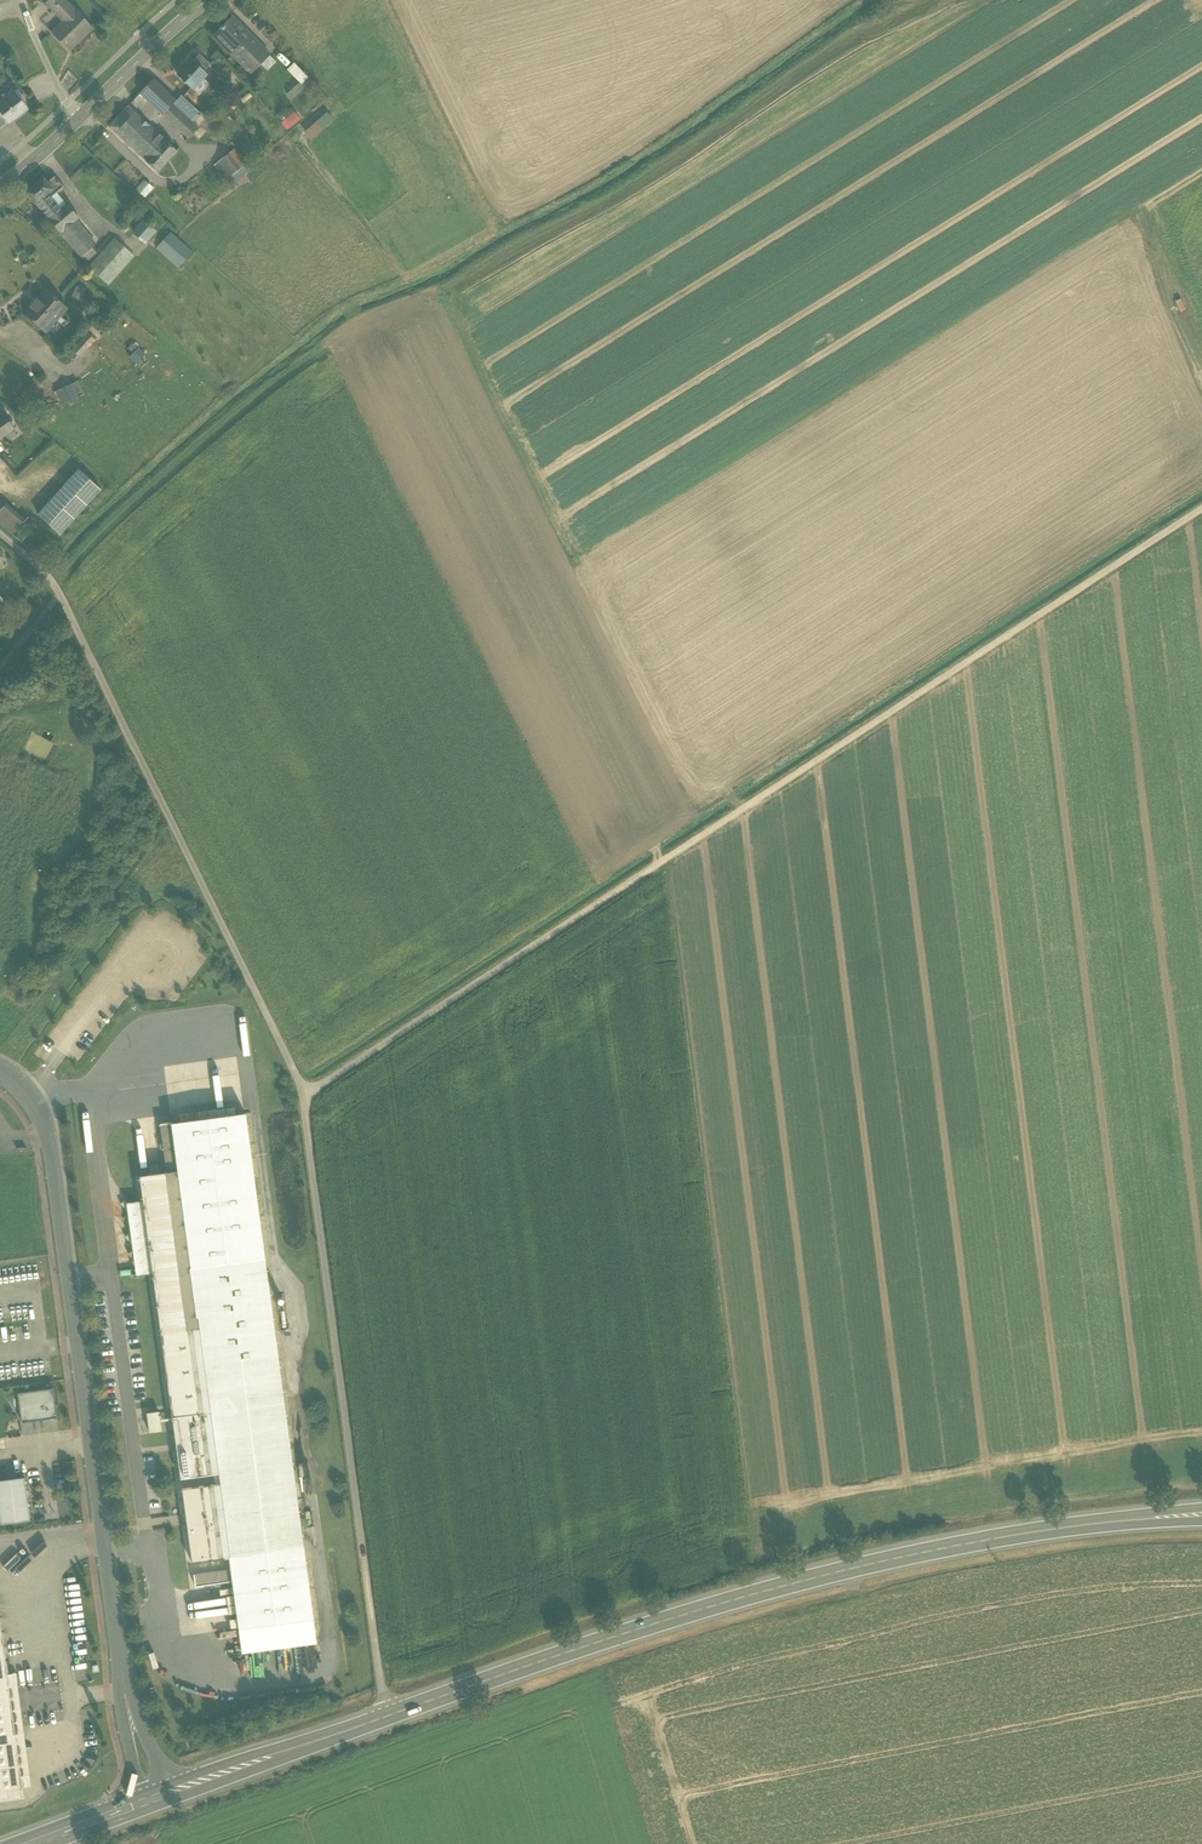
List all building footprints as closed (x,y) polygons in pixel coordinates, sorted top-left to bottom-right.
[(46,3),(51,9),(61,0),(49,0),(46,3)] [(64,0),(61,0),(51,9),(63,21),(51,32),(68,49),(81,36),(83,38),(93,28),(75,10),(74,10),(64,0)] [(232,17),(213,36),(250,73),(269,54),(232,17)] [(191,60),(177,75),(192,89),(207,74),(203,71),(210,64),(200,54),(193,61),(191,60)] [(296,65),(287,72),(301,90),(309,83),(296,65)] [(176,100),(153,79),(140,93),(163,114),(173,104),(176,101),(176,100)] [(6,121),(8,123),(26,109),(13,92),(0,102),(0,113),(6,121)] [(192,106),(181,95),(176,100),(176,101),(187,111),(191,107),(192,106)] [(187,111),(176,101),(173,104),(181,111),(184,115),(187,111)] [(173,104),(163,114),(171,122),(181,111),(173,104)] [(128,105),(108,126),(116,133),(135,112),(128,105)] [(297,106),(283,118),(290,127),(304,115),(297,106)] [(187,111),(184,115),(192,122),(199,114),(191,107),(187,111)] [(184,115),(181,111),(171,122),(188,138),(198,128),(192,122),(184,115)] [(311,139),(334,119),(327,111),(303,131),(311,139)] [(165,140),(135,112),(116,133),(146,161),(165,140)] [(146,161),(145,161),(158,172),(177,151),(165,140),(146,161)] [(235,148),(213,164),(225,179),(247,163),(235,148)] [(132,170),(125,180),(134,187),(141,177),(132,170)] [(64,186),(54,174),(48,180),(54,189),(48,194),(51,197),(57,192),(64,186)] [(44,176),(26,191),(36,204),(48,194),(54,189),(48,180),(44,176)] [(51,197),(48,194),(37,203),(50,218),(67,204),(57,192),(51,197)] [(50,218),(48,219),(60,233),(76,220),(80,217),(68,203),(67,204),(50,218)] [(143,219),(132,231),(146,243),(157,231),(143,219)] [(76,220),(61,232),(82,256),(96,243),(76,220)] [(169,233),(155,249),(177,268),(191,252),(169,233)] [(136,257),(115,237),(88,266),(110,286),(136,257)] [(45,290),(24,313),(45,332),(66,308),(45,290)] [(80,334),(90,344),(95,339),(85,329),(80,334)] [(80,334),(69,346),(79,356),(90,344),(80,334)] [(128,347),(133,351),(128,357),(136,363),(145,351),(132,341),(128,347)] [(83,394),(77,381),(55,391),(62,404),(83,394)] [(14,429),(4,413),(0,416),(0,439),(14,429)] [(79,469),(38,515),(60,534),(101,488),(79,469)] [(5,506),(0,511),(0,523),(13,534),(23,522),(22,521),(5,506)] [(26,516),(22,521),(23,522),(13,534),(21,542),(36,525),(26,516)] [(118,1039),(109,1050),(113,1053),(122,1042),(118,1039)] [(179,1112),(179,1119),(235,1113),(234,1106),(179,1112)] [(317,1644),(247,1116),(171,1126),(178,1173),(139,1178),(191,1563),(227,1558),(240,1654),(317,1644)] [(52,1390),(18,1394),(21,1422),(56,1418),(52,1390)] [(162,1430),(160,1420),(170,1418),(168,1408),(146,1411),(149,1432),(162,1430)] [(65,1485),(63,1465),(56,1466),(58,1486),(65,1485)] [(0,1480),(0,1518),(1,1524),(30,1520),(24,1477),(0,1480)] [(39,1543),(16,1566),(21,1572),(45,1549),(39,1543)] [(23,1796),(0,1622),(0,1799),(23,1796)]
